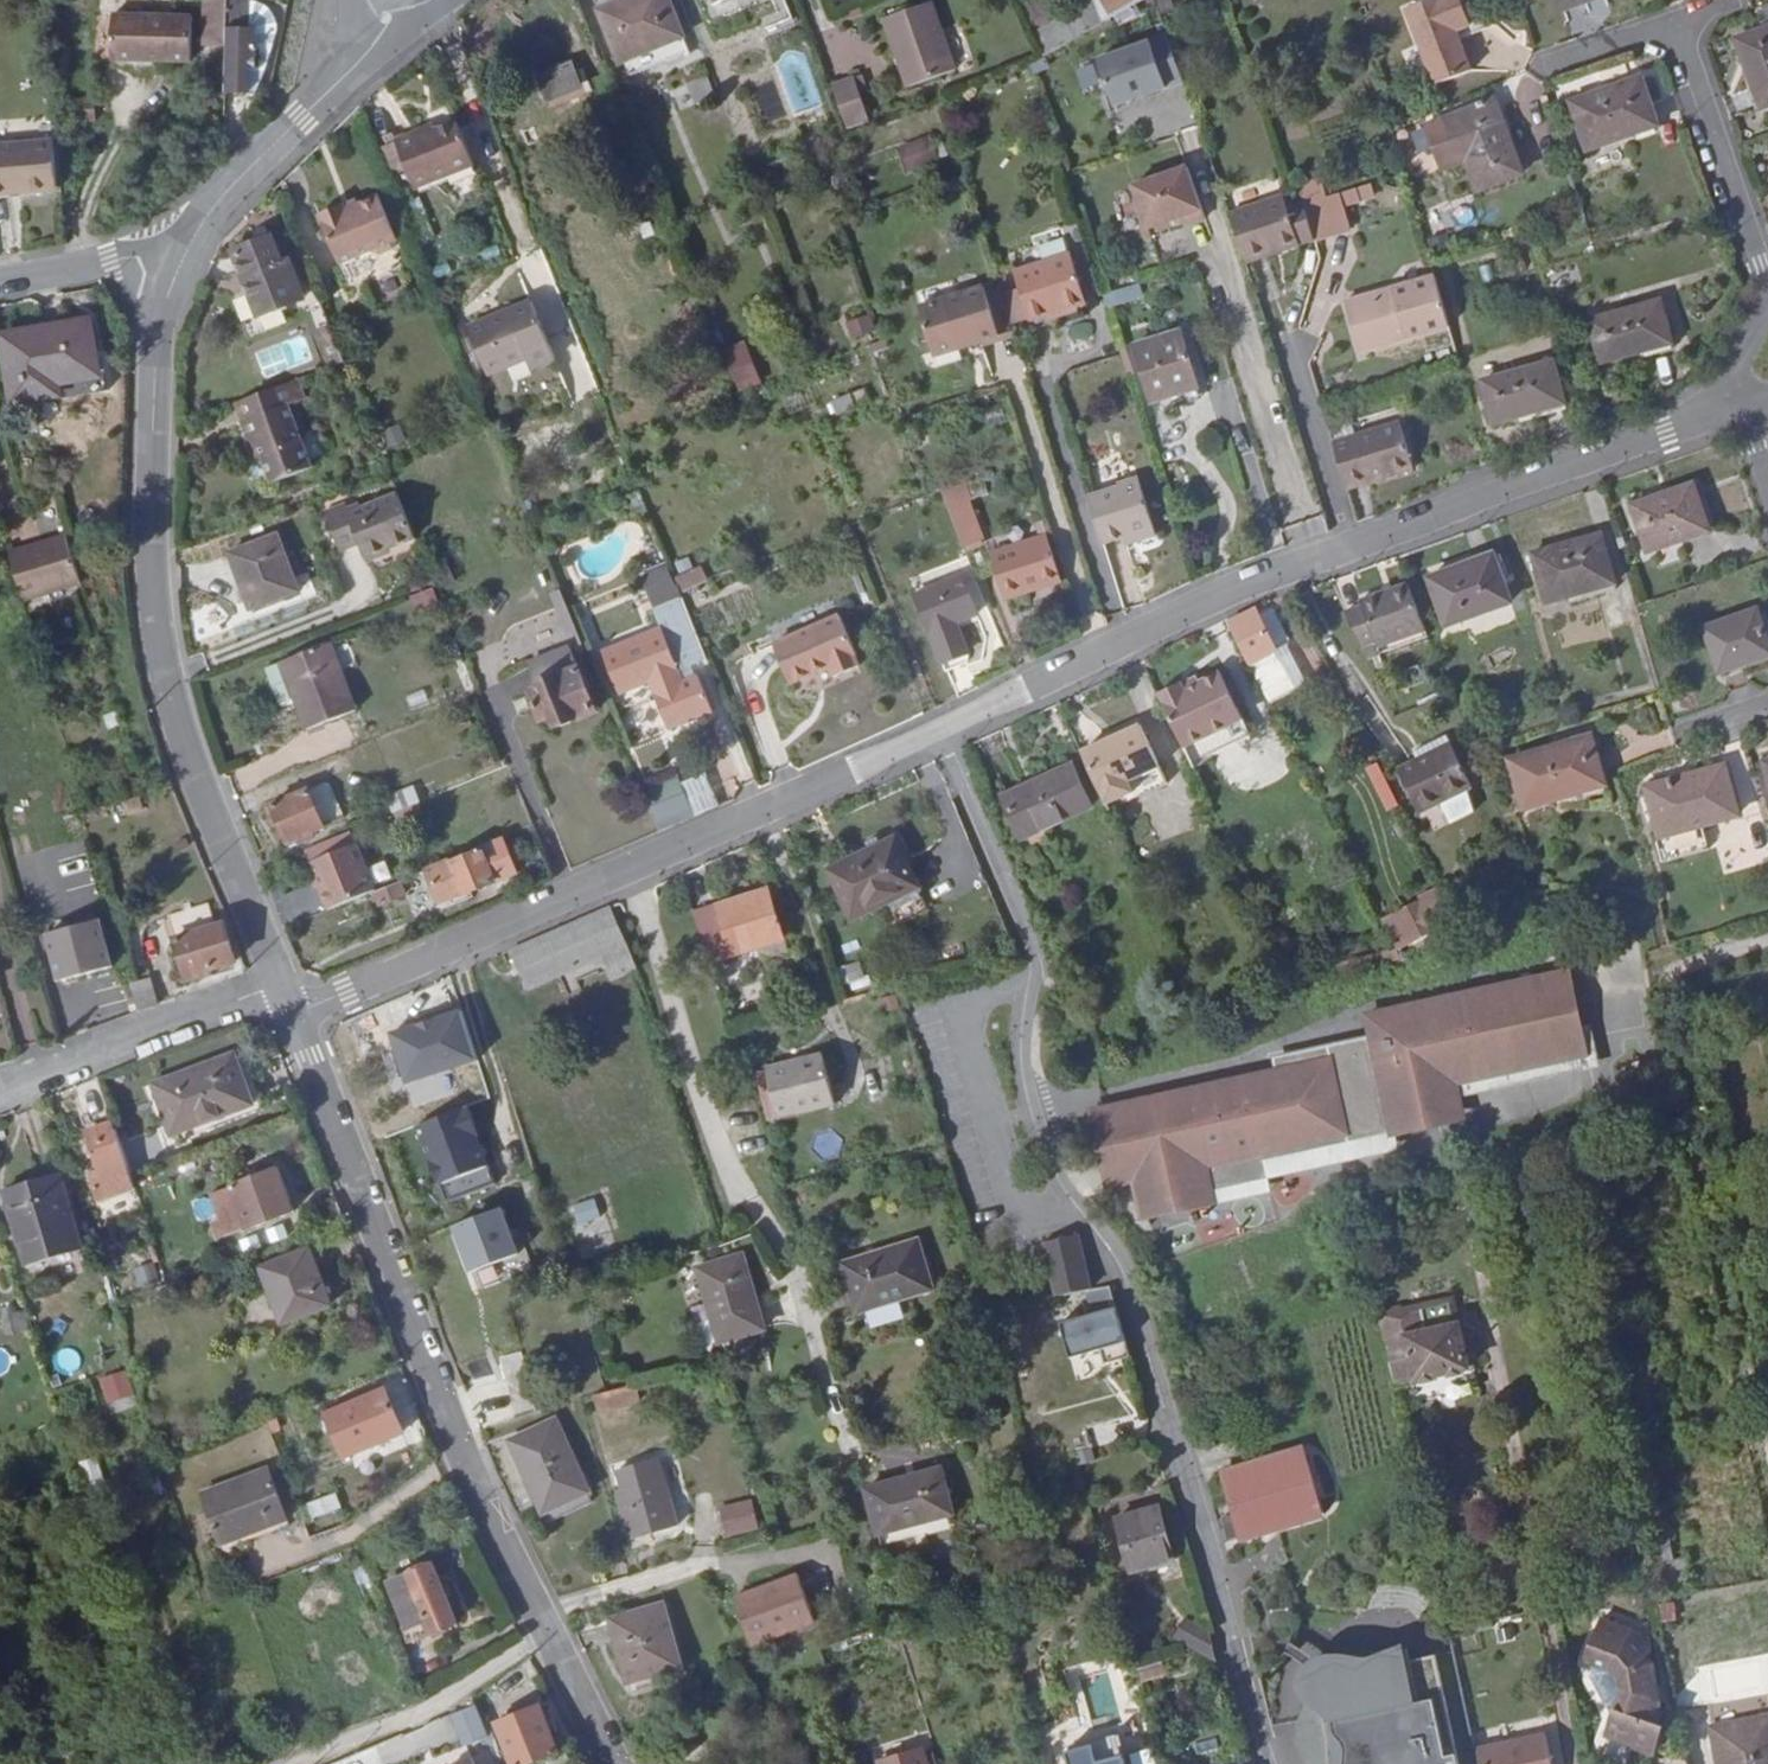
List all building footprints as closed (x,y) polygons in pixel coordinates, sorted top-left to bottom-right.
[(229,17),(250,17),(250,0),(229,0),(229,17)] [(603,8),(622,0),(599,0),(603,8)] [(603,8),(623,60),(683,35),(669,0),(622,0),(603,8)] [(886,15),(909,83),(956,67),(934,0),(930,0),(886,15)] [(1152,0),(1087,0),(1088,4),(1097,28),(1104,25),(1152,0)] [(1436,78),(1473,67),(1460,26),(1474,21),(1468,0),(1417,0),(1412,2),(1436,78)] [(1563,9),(1589,0),(1560,0),(1563,9)] [(105,60),(188,63),(189,12),(107,9),(105,60)] [(229,17),(230,86),(250,86),(251,60),(258,60),(258,17),(250,17),(229,17)] [(1756,40),(1767,82),(1767,35),(1756,40)] [(1188,85),(1173,38),(1103,60),(1118,107),(1134,102),(1137,98),(1150,94),(1154,96),(1188,85)] [(1767,110),(1767,82),(1756,40),(1745,45),(1756,74),(1748,77),(1761,112),(1767,110)] [(571,63),(540,76),(549,96),(580,83),(571,63)] [(855,71),(831,79),(847,124),(847,125),(870,117),(855,71)] [(683,80),(686,104),(707,101),(704,77),(683,80)] [(1571,106),(1586,151),(1658,128),(1644,82),(1571,106)] [(780,87),(756,84),(752,117),(776,120),(780,87)] [(1501,99),(1458,113),(1468,160),(1479,185),(1523,172),(1501,99)] [(1424,178),(1468,160),(1458,113),(1414,128),(1424,178)] [(419,134),(417,127),(416,125),(398,133),(408,155),(417,177),(473,155),(458,118),(438,126),(419,134)] [(435,119),(417,127),(419,134),(438,126),(435,119)] [(380,139),(390,162),(408,155),(398,133),(398,131),(380,139)] [(939,131),(897,143),(905,170),(946,158),(939,131)] [(0,141),(0,192),(55,188),(51,137),(0,141)] [(1207,219),(1189,168),(1135,186),(1150,229),(1186,217),(1189,226),(1207,219)] [(1325,197),(1317,173),(1296,181),(1309,222),(1314,238),(1351,226),(1344,204),(1360,199),(1356,186),(1325,197)] [(1298,188),(1281,193),(1296,243),(1314,238),(1309,222),(1298,188)] [(1281,193),(1227,210),(1243,260),(1296,243),(1281,193)] [(345,210),(341,202),(318,211),(338,262),(367,250),(379,254),(391,250),(395,238),(379,196),(358,205),(345,210)] [(345,210),(358,205),(355,197),(341,202),(345,210)] [(292,261),(282,265),(268,232),(244,241),(237,253),(248,280),(252,278),(257,292),(253,294),(260,309),(304,291),(292,261)] [(1070,255),(1014,273),(1029,321),(1061,312),(1062,316),(1086,308),(1070,255)] [(1393,283),(1343,297),(1358,348),(1448,322),(1434,271),(1393,283)] [(999,281),(983,287),(998,334),(1015,329),(999,281)] [(1117,304),(1141,296),(1137,282),(1112,290),(1117,304)] [(998,334),(983,287),(918,309),(933,356),(998,334)] [(557,355),(536,300),(472,324),(490,368),(529,353),(534,364),(557,355)] [(1590,319),(1600,360),(1625,354),(1626,360),(1670,348),(1658,302),(1590,319)] [(870,312),(845,320),(851,339),(876,331),(870,312)] [(46,386),(60,384),(103,376),(94,324),(10,339),(19,403),(47,398),(46,386)] [(331,324),(320,328),(334,363),(345,359),(331,324)] [(1171,396),(1200,387),(1183,333),(1137,347),(1153,402),(1171,396)] [(738,346),(722,353),(736,390),(753,384),(738,346)] [(1561,406),(1548,360),(1487,378),(1496,417),(1516,413),(1517,419),(1561,406)] [(46,386),(47,398),(61,396),(60,384),(46,386)] [(1200,387),(1171,396),(1175,408),(1203,399),(1200,387)] [(830,410),(867,403),(864,390),(827,397),(830,410)] [(294,396),(246,411),(253,432),(260,430),(275,475),(317,460),(294,396)] [(1398,423),(1330,442),(1345,489),(1411,470),(1398,423)] [(1340,424),(1326,428),(1330,442),(1345,438),(1340,424)] [(1090,502),(1104,548),(1126,542),(1136,539),(1139,546),(1159,540),(1142,482),(1113,491),(1114,494),(1090,502)] [(1679,534),(1681,539),(1709,530),(1693,485),(1633,506),(1647,545),(1679,534)] [(962,486),(941,494),(962,549),(984,541),(962,486)] [(416,537),(398,491),(348,511),(345,503),(326,510),(341,550),(361,542),(367,556),(416,537)] [(81,582),(66,533),(10,550),(21,589),(24,599),(81,582)] [(295,590),(273,533),(229,548),(250,606),(295,590)] [(1570,596),(1571,602),(1618,588),(1602,536),(1535,555),(1548,601),(1570,596)] [(1004,602),(1025,596),(1024,590),(1060,579),(1048,539),(991,557),(1004,602)] [(1136,539),(1126,542),(1128,549),(1139,546),(1136,539)] [(1492,550),(1464,561),(1468,571),(1496,560),(1492,550)] [(1510,597),(1496,560),(1468,571),(1464,561),(1429,575),(1448,621),(1510,597)] [(675,575),(680,590),(706,581),(701,566),(675,575)] [(1100,599),(1114,599),(1112,569),(1098,569),(1100,599)] [(924,620),(943,671),(967,661),(953,624),(978,613),(964,577),(916,596),(925,620),(924,620)] [(1381,643),(1426,625),(1407,578),(1363,595),(1381,643)] [(1024,590),(1025,596),(1061,584),(1060,579),(1024,590)] [(434,584),(411,592),(417,607),(440,599),(434,584)] [(679,673),(709,661),(684,598),(653,610),(660,629),(603,652),(621,696),(649,685),(667,731),(711,713),(698,679),(684,685),(679,673)] [(1704,626),(1719,673),(1767,658),(1767,651),(1755,610),(1704,626)] [(1256,614),(1234,624),(1254,663),(1266,658),(1263,651),(1272,647),(1256,614)] [(841,621),(774,647),(791,688),(829,673),(835,685),(857,675),(853,663),(856,662),(841,621)] [(289,659),(305,701),(314,725),(365,707),(339,640),(289,659)] [(531,662),(541,687),(531,691),(543,717),(551,714),(555,723),(596,707),(579,666),(577,667),(568,647),(531,662)] [(296,704),(305,701),(289,659),(275,664),(288,701),(296,704)] [(1182,681),(1161,691),(1186,744),(1242,718),(1221,671),(1201,681),(1186,688),(1183,683),(1182,681)] [(1198,676),(1183,683),(1186,688),(1201,681),(1198,676)] [(1186,744),(1193,760),(1249,734),(1242,718),(1186,744)] [(1143,723),(1084,749),(1110,807),(1136,796),(1138,801),(1171,787),(1143,723)] [(1527,806),(1608,781),(1591,733),(1512,759),(1527,806)] [(1452,741),(1419,757),(1441,800),(1473,784),(1452,741)] [(1422,810),(1441,800),(1419,757),(1400,766),(1422,810)] [(1073,759),(1039,775),(1057,816),(1092,798),(1073,759)] [(1668,831),(1732,814),(1719,766),(1679,777),(1678,773),(1663,777),(1664,780),(1652,784),(1668,831)] [(1057,816),(1039,775),(1011,789),(1031,828),(1057,816)] [(1644,786),(1656,833),(1668,831),(1652,784),(1644,786)] [(311,789),(275,802),(290,838),(313,828),(311,823),(322,818),(311,789)] [(415,805),(393,813),(397,823),(418,814),(415,805)] [(858,847),(873,901),(892,893),(899,911),(930,897),(898,828),(858,847)] [(304,848),(309,859),(356,840),(352,830),(304,848)] [(1662,854),(1690,850),(1688,833),(1659,837),(1662,854)] [(327,907),(374,888),(356,840),(309,859),(317,880),(273,897),(282,921),(326,904),(327,907)] [(831,859),(854,909),(873,901),(858,847),(831,859)] [(480,849),(427,870),(440,900),(466,889),(467,893),(493,882),(480,849)] [(406,892),(401,880),(377,890),(382,902),(406,892)] [(769,887),(697,913),(713,962),(787,935),(769,887)] [(165,888),(151,894),(155,905),(169,900),(165,888)] [(1436,888),(1379,914),(1390,937),(1446,911),(1436,888)] [(236,960),(224,925),(215,928),(208,904),(168,917),(187,977),(236,960)] [(612,907),(512,948),(525,985),(600,955),(608,977),(630,969),(622,947),(628,944),(612,907)] [(110,965),(97,916),(46,930),(58,978),(110,965)] [(862,959),(839,965),(846,990),(868,984),(862,959)] [(1310,1061),(1110,1108),(1113,1113),(1134,1161),(1153,1204),(1279,1177),(1275,1160),(1449,1122),(1441,1085),(1597,1050),(1578,965),(1422,1000),(1427,1022),(1381,1032),(1307,1048),(1310,1061)] [(150,981),(130,986),(137,1013),(156,1007),(150,981)] [(1377,1010),(1381,1032),(1427,1022),(1422,1000),(1377,1010)] [(393,1031),(409,1080),(479,1057),(463,1008),(438,1016),(440,1022),(420,1029),(418,1022),(393,1031)] [(1600,1063),(1597,1050),(1441,1085),(1449,1122),(1475,1116),(1469,1092),(1600,1063)] [(238,1055),(159,1081),(175,1131),(255,1106),(238,1055)] [(774,1068),(783,1118),(836,1106),(825,1056),(774,1068)] [(471,1101),(420,1120),(443,1179),(461,1172),(468,1191),(500,1179),(479,1129),(482,1128),(471,1101)] [(1134,1161),(1113,1113),(1101,1116),(1111,1167),(1134,1161)] [(101,1168),(131,1158),(116,1115),(86,1127),(101,1168)] [(1275,1160),(1279,1177),(1410,1147),(1406,1132),(1275,1160)] [(84,1239),(58,1163),(7,1181),(31,1256),(84,1239)] [(227,1230),(293,1208),(278,1166),(221,1186),(229,1208),(220,1211),(227,1230)] [(461,1172),(443,1179),(450,1198),(468,1191),(461,1172)] [(442,1182),(423,1188),(430,1207),(448,1201),(442,1182)] [(578,1232),(602,1223),(592,1196),(568,1205),(578,1232)] [(501,1204),(454,1222),(472,1268),(519,1250),(501,1204)] [(714,1230),(710,1221),(700,1225),(703,1234),(714,1230)] [(1380,1313),(1394,1311),(1376,1227),(1363,1232),(1380,1313)] [(1052,1251),(1067,1295),(1102,1289),(1088,1239),(1052,1251)] [(913,1240),(840,1263),(854,1307),(927,1284),(913,1240)] [(329,1304),(309,1249),(264,1265),(282,1320),(329,1304)] [(747,1254),(702,1268),(723,1339),(769,1328),(747,1254)] [(1134,1358),(1114,1288),(1091,1292),(1097,1315),(1063,1325),(1074,1360),(1104,1351),(1108,1366),(1134,1358)] [(1394,1311),(1380,1313),(1399,1406),(1478,1389),(1474,1368),(1468,1370),(1452,1298),(1394,1311)] [(16,1326),(3,1330),(8,1345),(20,1341),(16,1326)] [(526,1352),(500,1356),(508,1413),(534,1410),(526,1352)] [(97,1379),(107,1406),(135,1395),(125,1369),(97,1379)] [(627,1379),(632,1396),(638,1394),(633,1377),(627,1379)] [(607,1385),(592,1390),(598,1407),(632,1396),(627,1379),(607,1385)] [(404,1433),(386,1391),(327,1414),(344,1457),(404,1433)] [(545,1509),(588,1490),(556,1420),(513,1441),(545,1509)] [(1301,1515),(1286,1451),(1273,1455),(1270,1445),(1255,1450),(1258,1460),(1222,1470),(1241,1533),(1301,1515)] [(1306,1446),(1286,1451),(1301,1515),(1324,1508),(1306,1446)] [(649,1451),(669,1518),(678,1515),(658,1448),(649,1451)] [(632,1529),(669,1518),(649,1451),(612,1463),(632,1529)] [(95,1453),(79,1458),(89,1491),(105,1486),(95,1453)] [(218,1536),(242,1527),(238,1514),(260,1506),(265,1520),(283,1514),(263,1454),(197,1476),(218,1536)] [(869,1491),(880,1534),(955,1516),(943,1473),(869,1491)] [(312,1525),(342,1513),(334,1492),(303,1504),(312,1525)] [(1174,1554),(1159,1500),(1117,1512),(1133,1566),(1174,1554)] [(755,1504),(730,1510),(736,1530),(761,1524),(755,1504)] [(238,1514),(242,1527),(265,1520),(260,1506),(238,1514)] [(957,1526),(955,1516),(880,1534),(883,1545),(957,1526)] [(455,1615),(430,1560),(387,1579),(407,1624),(427,1614),(432,1625),(455,1615)] [(792,1572),(729,1594),(745,1642),(809,1619),(792,1572)] [(668,1604),(616,1620),(635,1678),(685,1663),(668,1604)] [(1211,1640),(1205,1614),(1187,1604),(1177,1621),(1211,1640)] [(1610,1705),(1600,1736),(1637,1749),(1675,1639),(1597,1612),(1580,1662),(1609,1672),(1599,1701),(1610,1705)] [(1432,1652),(1405,1656),(1405,1643),(1396,1647),(1363,1646),(1339,1655),(1316,1657),(1308,1661),(1300,1670),(1300,1685),(1305,1695),(1307,1695),(1310,1699),(1315,1703),(1320,1710),(1323,1720),(1324,1724),(1324,1728),(1325,1734),(1326,1738),(1318,1740),(1324,1763),(1457,1763),(1432,1652)] [(1318,1740),(1326,1738),(1325,1734),(1324,1728),(1324,1724),(1323,1720),(1320,1710),(1315,1703),(1310,1699),(1307,1695),(1305,1695),(1296,1721),(1297,1739),(1310,1763),(1324,1763),(1318,1740)] [(515,1760),(557,1743),(540,1701),(498,1718),(515,1760)] [(476,1706),(450,1713),(458,1745),(485,1737),(476,1706)] [(1711,1734),(1717,1763),(1767,1763),(1767,1722),(1711,1734)] [(1472,1746),(1476,1763),(1548,1763),(1540,1730),(1472,1746)] [(881,1756),(883,1763),(930,1763),(923,1743),(881,1756)] [(470,1752),(443,1763),(475,1763),(470,1752)]
